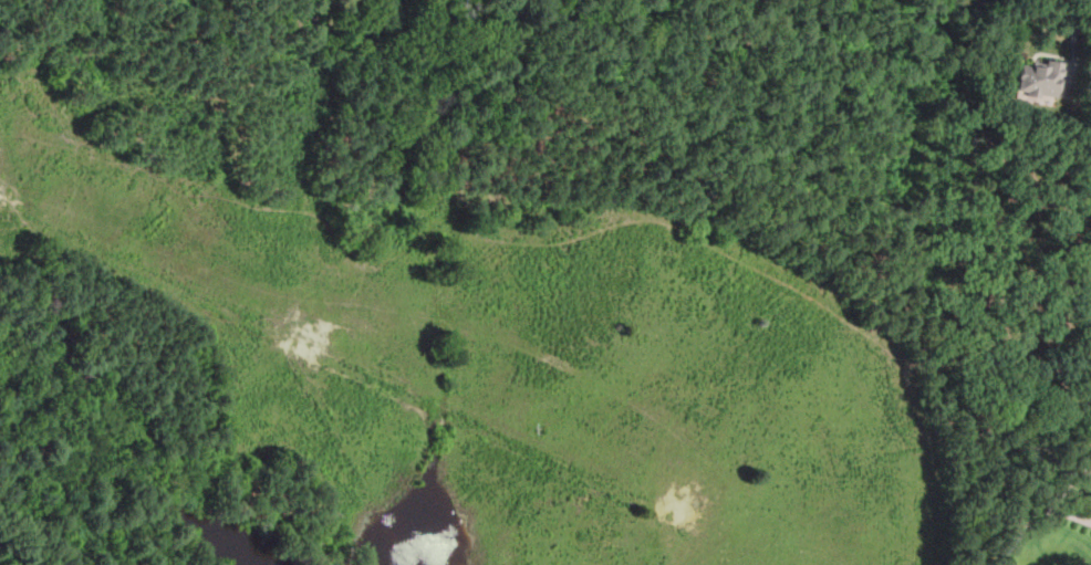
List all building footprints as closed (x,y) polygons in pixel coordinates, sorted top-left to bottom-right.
[(1033,57),(1032,67),(1019,64),(1015,91),(1054,98),(1062,62),(1033,57)]
